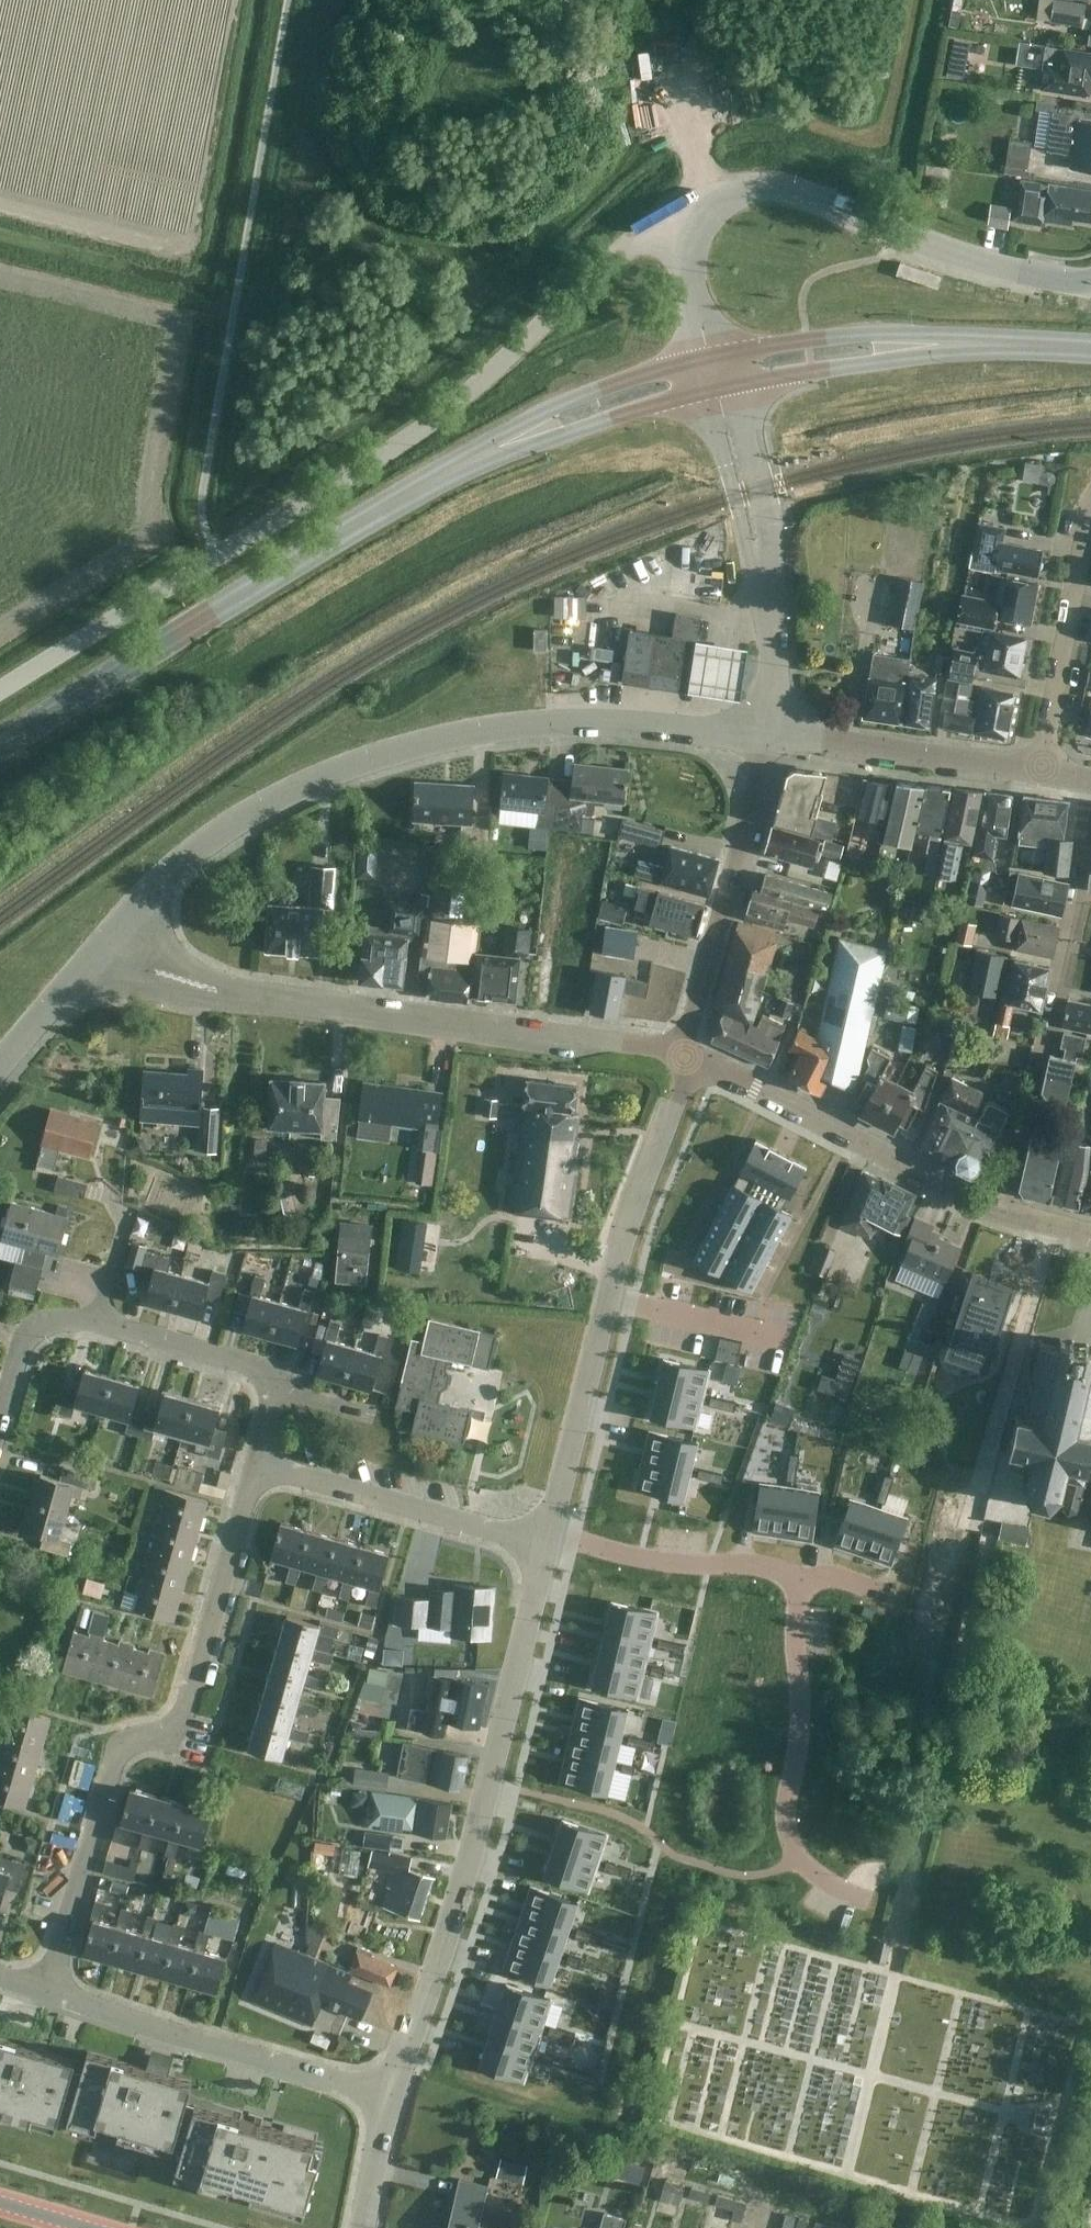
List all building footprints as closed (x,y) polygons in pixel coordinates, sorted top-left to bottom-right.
[(963,0),(954,0),(948,26),(957,27),(963,0)] [(1082,26),(1086,2),(1074,0),(1053,0),(1050,21),(1082,26)] [(954,39),(947,76),(962,79),(969,42),(954,39)] [(1041,66),(1044,46),(1034,44),(1022,42),(1019,42),(1016,65),(1041,68),(1041,66)] [(1044,46),(1041,66),(1044,67),(1041,88),(1089,96),(1090,85),(1090,53),(1044,46)] [(1070,167),(1090,170),(1090,123),(1079,121),(1080,116),(1053,111),(1047,150),(1072,155),(1070,167)] [(1026,176),(1029,160),(1031,142),(1010,139),(1007,157),(1004,172),(1026,176)] [(1021,180),(1015,220),(1043,225),(1044,220),(1072,225),(1073,219),(1090,222),(1090,191),(1021,180)] [(1011,206),(991,203),(988,224),(1007,228),(1011,206)] [(1056,476),(1053,472),(1047,471),(1042,474),(1041,480),(1045,485),(1051,485),(1055,482),(1056,476)] [(995,570),(996,567),(1038,575),(1043,550),(1002,542),(1005,529),(979,524),(975,545),(974,545),(970,565),(995,570)] [(914,629),(923,581),(899,576),(890,624),(914,629)] [(995,616),(1030,623),(1038,583),(1002,576),(997,601),(962,594),(957,620),(993,627),(995,616)] [(591,616),(591,594),(559,594),(559,615),(591,616)] [(682,672),(681,678),(692,679),(695,657),(695,654),(698,633),(701,617),(675,613),(672,636),(629,629),(623,670),(622,682),(651,686),(654,668),(682,672)] [(548,630),(534,630),(534,650),(548,650),(548,630)] [(974,667),(1019,676),(1026,637),(987,630),(984,646),(981,646),(972,651),(954,647),(948,676),(972,681),(974,667)] [(747,640),(698,633),(695,654),(695,657),(692,679),(740,685),(747,640)] [(863,717),(900,722),(909,658),(873,653),(863,717)] [(938,655),(935,672),(946,674),(949,657),(938,655)] [(620,670),(601,668),(599,679),(618,682),(620,670)] [(651,686),(679,690),(682,672),(654,668),(651,686)] [(909,674),(902,722),(929,726),(936,678),(909,674)] [(977,710),(967,708),(972,682),(946,677),(937,724),(1007,738),(1015,693),(981,686),(977,710)] [(556,803),(554,828),(580,831),(582,812),(593,813),(595,799),(623,802),(627,768),(574,763),(570,796),(571,797),(570,805),(556,803)] [(808,770),(794,769),(788,772),(774,821),(811,831),(816,816),(816,814),(811,813),(816,797),(831,801),(838,774),(826,772),(808,770)] [(498,822),(554,828),(556,803),(544,802),(547,777),(504,772),(498,822)] [(838,774),(831,801),(842,804),(849,776),(838,774)] [(849,776),(842,804),(856,808),(864,779),(849,776)] [(864,779),(856,808),(855,814),(847,849),(857,852),(859,844),(861,845),(865,829),(863,828),(866,817),(882,821),(891,782),(887,781),(885,779),(879,778),(877,780),(864,779)] [(897,780),(883,839),(911,845),(915,828),(914,828),(924,784),(897,780)] [(416,782),(414,819),(462,823),(460,852),(486,854),(488,817),(471,816),(473,785),(416,782)] [(937,853),(941,834),(951,787),(926,784),(919,830),(930,832),(926,852),(927,852),(923,873),(937,876),(937,875),(941,854),(937,853)] [(955,787),(941,854),(937,875),(953,879),(961,840),(971,842),(982,790),(955,787)] [(1006,835),(1011,794),(985,791),(980,831),(978,831),(974,855),(991,858),(995,833),(1006,835)] [(1068,800),(1024,795),(1018,844),(1038,847),(1039,836),(1048,838),(1044,866),(1039,865),(1038,870),(1068,874),(1073,840),(1063,839),(1068,800)] [(666,829),(623,818),(619,835),(661,846),(666,829)] [(840,858),(844,845),(773,825),(765,851),(812,864),(816,851),(840,858)] [(547,829),(530,827),(528,846),(545,848),(547,829)] [(377,880),(379,846),(360,844),(358,879),(377,880)] [(635,873),(708,893),(718,858),(671,845),(665,866),(639,859),(635,873)] [(990,858),(973,856),(972,866),(975,866),(968,902),(983,905),(990,868),(995,869),(990,858)] [(266,950),(320,953),(323,907),(333,907),(336,866),(312,865),(310,905),(269,903),(266,950)] [(1067,885),(1065,882),(1010,871),(1005,897),(1012,898),(1011,904),(1060,914),(1067,885)] [(830,911),(835,893),(765,872),(760,891),(819,908),(830,911)] [(659,890),(642,885),(636,906),(637,906),(635,915),(651,920),(698,933),(706,903),(659,890)] [(819,908),(754,889),(746,916),(784,927),(787,917),(814,925),(819,908)] [(470,995),(475,952),(479,922),(445,918),(447,896),(429,894),(422,955),(433,956),(428,996),(469,1001),(470,995)] [(422,941),(427,905),(394,901),(395,900),(389,899),(386,926),(368,924),(367,933),(361,980),(401,985),(408,939),(422,941)] [(623,924),(628,907),(603,900),(599,917),(623,924)] [(937,925),(940,911),(926,908),(923,922),(937,925)] [(1015,948),(1051,956),(1058,926),(999,913),(994,935),(1017,940),(1015,948)] [(955,940),(971,944),(976,924),(960,920),(955,940)] [(711,1039),(768,1066),(787,1026),(763,1013),(758,1025),(755,1024),(779,933),(738,921),(714,1003),(723,1011),(711,1039)] [(638,930),(605,925),(602,952),(634,957),(638,930)] [(503,955),(475,952),(470,995),(473,995),(476,1002),(486,1003),(490,997),(515,999),(519,957),(528,953),(531,930),(506,927),(503,955)] [(852,1090),(867,1035),(887,948),(840,937),(816,1037),(798,1028),(788,1048),(799,1054),(787,1076),(791,1078),(792,1081),(799,1085),(803,1084),(821,1093),(828,1078),(852,1090)] [(1007,955),(975,948),(966,989),(999,996),(1007,955)] [(1041,1010),(1050,967),(1016,960),(1013,974),(1007,972),(996,1021),(1008,1024),(1013,1004),(1041,1010)] [(624,974),(597,970),(590,1010),(618,1015),(621,991),(645,996),(648,981),(624,976),(624,974)] [(788,1018),(793,1002),(781,998),(775,1014),(788,1018)] [(920,1006),(887,999),(883,1015),(917,1022),(920,1006)] [(1062,1026),(1090,1032),(1090,1004),(1067,999),(1062,1026)] [(955,1036),(960,1017),(948,1014),(942,1032),(955,1036)] [(996,1021),(994,1034),(1007,1036),(1010,1025),(1008,1024),(996,1021)] [(912,1052),(917,1027),(903,1025),(899,1050),(912,1052)] [(1082,1056),(1086,1037),(1063,1032),(1060,1046),(1066,1048),(1064,1058),(1050,1054),(1041,1091),(1044,1096),(1066,1101),(1072,1076),(1089,1079),(1090,1068),(1090,1058),(1082,1056)] [(865,1118),(876,1124),(898,1080),(882,1072),(891,1057),(871,1047),(866,1056),(869,1064),(861,1077),(866,1079),(856,1100),(865,1104),(861,1112),(866,1114),(865,1118)] [(898,1080),(876,1124),(887,1130),(889,1126),(894,1129),(898,1122),(907,1126),(917,1106),(924,1109),(925,1107),(937,1070),(926,1064),(913,1089),(898,1080)] [(142,1090),(140,1119),(198,1123),(202,1069),(188,1068),(188,1074),(144,1070),(142,1090)] [(978,1119),(978,1118),(972,1115),(983,1092),(952,1077),(940,1102),(945,1104),(936,1123),(942,1126),(931,1148),(957,1160),(957,1168),(971,1174),(977,1170),(985,1153),(990,1156),(1003,1130),(1001,1129),(1009,1113),(1008,1108),(990,1100),(986,1103),(978,1119)] [(322,1138),(337,1139),(340,1098),(324,1097),(325,1082),(271,1079),(269,1126),(322,1129),(322,1138)] [(507,1210),(546,1216),(571,1219),(580,1156),(576,1155),(578,1139),(575,1138),(578,1113),(573,1112),(577,1086),(527,1079),(517,1151),(515,1151),(512,1174),(516,1174),(514,1190),(509,1190),(507,1210)] [(442,1128),(437,1127),(441,1092),(364,1082),(359,1119),(420,1127),(417,1148),(419,1148),(439,1151),(442,1128)] [(496,1117),(498,1099),(487,1098),(485,1115),(496,1117)] [(198,1151),(217,1152),(221,1107),(202,1105),(198,1151)] [(51,1108),(42,1141),(36,1162),(55,1167),(61,1147),(89,1155),(98,1121),(51,1108)] [(1079,1204),(1087,1169),(1089,1144),(1076,1141),(1080,1124),(1067,1121),(1063,1139),(1064,1139),(1050,1200),(1076,1205),(1078,1205),(1079,1204)] [(1052,1138),(1031,1134),(1019,1188),(1022,1193),(1034,1196),(1049,1199),(1059,1153),(1049,1150),(1052,1138)] [(147,1146),(143,1138),(136,1136),(132,1149),(145,1154),(147,1146)] [(694,1259),(693,1260),(694,1261),(722,1276),(752,1291),(766,1265),(779,1240),(791,1216),(792,1214),(782,1209),(788,1197),(789,1197),(805,1167),(806,1167),(807,1166),(756,1139),(755,1141),(756,1141),(740,1171),(740,1172),(734,1184),(734,1183),(733,1185),(720,1209),(707,1234),(694,1259)] [(267,1154),(268,1140),(256,1140),(255,1154),(267,1154)] [(433,1167),(435,1150),(419,1148),(417,1165),(433,1167)] [(882,1178),(881,1181),(862,1171),(838,1227),(868,1238),(871,1232),(873,1232),(878,1222),(900,1232),(907,1216),(904,1214),(914,1195),(882,1178)] [(54,1189),(83,1198),(87,1184),(58,1175),(54,1189)] [(47,1252),(59,1255),(68,1216),(10,1201),(0,1240),(25,1246),(21,1262),(17,1261),(11,1281),(37,1288),(47,1252)] [(899,1264),(945,1283),(960,1247),(929,1234),(933,1225),(914,1218),(903,1243),(908,1245),(899,1264)] [(366,1284),(368,1264),(372,1224),(341,1221),(335,1280),(366,1284)] [(173,1307),(182,1273),(168,1269),(171,1258),(158,1253),(145,1250),(147,1244),(132,1240),(125,1265),(139,1270),(137,1277),(151,1281),(145,1299),(173,1307)] [(822,1243),(814,1268),(831,1273),(839,1248),(822,1243)] [(182,1273),(173,1307),(200,1314),(205,1296),(218,1300),(225,1272),(212,1269),(209,1281),(182,1273)] [(1015,1287),(972,1273),(948,1350),(990,1364),(1015,1287)] [(320,1287),(323,1276),(316,1274),(310,1278),(308,1284),(320,1287)] [(270,1334),(279,1301),(260,1295),(265,1278),(255,1275),(250,1293),(240,1290),(235,1310),(247,1313),(243,1327),(270,1334)] [(299,1306),(279,1301),(270,1334),(297,1342),(307,1309),(308,1309),(313,1291),(304,1288),(299,1306)] [(342,1318),(331,1315),(329,1323),(319,1321),(311,1352),(323,1355),(318,1372),(345,1380),(354,1345),(336,1339),(342,1318)] [(447,1357),(488,1367),(496,1334),(479,1330),(429,1318),(424,1342),(412,1339),(396,1405),(417,1410),(413,1430),(449,1438),(462,1442),(470,1409),(437,1401),(440,1389),(446,1385),(449,1375),(445,1369),(447,1357)] [(933,1345),(938,1333),(926,1328),(921,1340),(933,1345)] [(354,1345),(345,1380),(372,1387),(381,1354),(383,1354),(389,1335),(379,1332),(374,1350),(354,1345)] [(720,1337),(717,1347),(728,1350),(731,1339),(720,1337)] [(731,1339),(728,1350),(739,1352),(742,1342),(731,1339)] [(1086,1346),(1087,1344),(1080,1342),(1072,1341),(1071,1343),(1060,1340),(1058,1348),(1039,1343),(1021,1415),(1016,1414),(1007,1452),(1015,1454),(1013,1463),(1016,1466),(1031,1470),(1028,1484),(1031,1500),(1033,1502),(1050,1507),(1059,1498),(1064,1501),(1063,1506),(1069,1513),(1077,1511),(1080,1502),(1090,1505),(1090,1348),(1086,1346)] [(717,1347),(715,1358),(726,1361),(728,1350),(717,1347)] [(728,1350),(726,1361),(737,1363),(739,1352),(728,1350)] [(822,1387),(854,1397),(866,1357),(848,1351),(841,1376),(827,1372),(822,1387)] [(663,1359),(656,1388),(702,1399),(709,1370),(708,1370),(680,1363),(663,1359)] [(102,1409),(111,1376),(84,1369),(79,1388),(65,1384),(57,1411),(73,1415),(77,1402),(102,1409)] [(138,1384),(111,1376),(102,1409),(129,1417),(125,1430),(139,1433),(146,1406),(133,1403),(138,1384)] [(656,1388),(649,1417),(666,1421),(666,1420),(694,1427),(696,1427),(702,1399),(656,1388)] [(183,1432),(192,1399),(165,1391),(160,1410),(146,1406),(139,1433),(152,1437),(156,1425),(183,1432)] [(711,1396),(708,1405),(721,1408),(724,1399),(711,1396)] [(218,1406),(192,1399),(183,1432),(210,1440),(206,1452),(219,1456),(226,1429),(213,1425),(218,1406)] [(724,1399),(721,1408),(734,1411),(736,1402),(724,1399)] [(771,1456),(785,1458),(789,1432),(775,1430),(771,1456)] [(652,1431),(645,1460),(691,1471),(698,1443),(696,1442),(668,1436),(668,1435),(652,1431)] [(791,1454),(788,1467),(797,1469),(800,1456),(791,1454)] [(645,1460),(638,1489),(662,1495),(663,1494),(682,1499),(684,1499),(691,1471),(645,1460)] [(33,1500),(66,1510),(70,1496),(74,1483),(83,1485),(86,1486),(90,1473),(63,1465),(59,1478),(41,1473),(33,1500)] [(203,1473),(178,1466),(173,1484),(199,1491),(203,1473)] [(788,1467),(786,1480),(795,1482),(797,1469),(788,1467)] [(699,1468),(697,1477),(710,1480),(712,1472),(699,1468)] [(712,1472),(710,1480),(723,1483),(725,1475),(712,1472)] [(885,1475),(881,1488),(889,1491),(894,1478),(885,1475)] [(758,1505),(754,1529),(783,1534),(790,1488),(761,1483),(761,1485),(758,1505)] [(129,1589),(125,1606),(182,1620),(211,1499),(167,1488),(142,1592),(129,1589)] [(790,1488),(783,1534),(812,1538),(815,1514),(818,1493),(819,1492),(790,1488)] [(881,1488),(876,1500),(885,1503),(889,1491),(881,1488)] [(844,1520),(836,1543),(864,1552),(879,1508),(851,1499),(850,1500),(844,1520)] [(58,1536),(66,1510),(33,1500),(25,1527),(44,1532),(40,1546),(68,1554),(72,1540),(58,1536)] [(879,1508),(864,1552),(891,1562),(899,1538),(906,1519),(906,1517),(879,1508)] [(998,1539),(1026,1545),(1030,1528),(1002,1521),(998,1539)] [(295,1582),(300,1564),(297,1564),(307,1529),(280,1522),(270,1556),(292,1562),(287,1580),(295,1582)] [(297,1564),(300,1564),(317,1569),(312,1587),(322,1590),(327,1572),(324,1571),(334,1537),(307,1529),(297,1564)] [(349,1598),(354,1579),(351,1579),(361,1544),(334,1537),(324,1571),(327,1572),(344,1577),(339,1595),(349,1598)] [(351,1579),(354,1579),(371,1584),(366,1603),(376,1606),(382,1585),(379,1584),(388,1552),(361,1544),(351,1579)] [(101,1597),(105,1583),(87,1578),(83,1592),(101,1597)] [(490,1638),(494,1587),(455,1584),(454,1591),(431,1589),(430,1598),(396,1596),(394,1622),(451,1627),(451,1634),(490,1638)] [(611,1601),(604,1629),(651,1640),(657,1613),(656,1613),(628,1606),(628,1605),(611,1601)] [(372,1629),(376,1615),(361,1611),(358,1625),(372,1629)] [(285,1614),(256,1750),(293,1758),(322,1621),(285,1614)] [(79,1628),(67,1671),(157,1695),(169,1652),(79,1628)] [(604,1629),(598,1658),(644,1669),(651,1640),(604,1629)] [(376,1652),(380,1640),(370,1636),(366,1649),(376,1652)] [(658,1638),(656,1647),(669,1651),(671,1642),(658,1638)] [(671,1642),(669,1651),(682,1654),(684,1645),(671,1642)] [(598,1658),(591,1686),(608,1690),(608,1689),(636,1696),(637,1696),(644,1669),(598,1658)] [(652,1665),(650,1674),(663,1677),(665,1668),(652,1665)] [(385,1685),(388,1671),(370,1667),(367,1681),(385,1685)] [(486,1685),(434,1675),(427,1710),(412,1707),(408,1726),(443,1733),(446,1719),(479,1725),(486,1685)] [(582,1698),(575,1726),(621,1737),(628,1709),(626,1709),(598,1702),(599,1702),(582,1698)] [(0,1750),(0,1800),(32,1808),(55,1716),(11,1705),(0,1750)] [(358,1735),(362,1724),(351,1720),(346,1731),(358,1735)] [(575,1726),(568,1754),(614,1765),(621,1737),(575,1726)] [(629,1735),(626,1744),(639,1747),(642,1738),(629,1735)] [(642,1738),(639,1747),(652,1750),(655,1741),(642,1738)] [(408,1745),(402,1776),(424,1780),(437,1783),(436,1784),(461,1789),(468,1754),(443,1749),(442,1754),(430,1751),(430,1749),(408,1745)] [(568,1754),(561,1783),(578,1787),(578,1786),(606,1793),(608,1793),(614,1765),(568,1754)] [(622,1762),(620,1771),(633,1774),(636,1765),(622,1762)] [(354,1783),(387,1788),(389,1772),(356,1768),(354,1783)] [(217,1808),(133,1787),(120,1837),(148,1844),(151,1830),(207,1845),(217,1808)] [(367,1808),(368,1793),(354,1791),(352,1806),(367,1808)] [(366,1826),(445,1837),(450,1803),(416,1798),(416,1797),(371,1791),(366,1826)] [(562,1819),(553,1847),(598,1863),(607,1835),(606,1834),(578,1825),(579,1825),(562,1819)] [(392,1834),(365,1830),(363,1846),(390,1849),(392,1834)] [(34,1854),(38,1840),(24,1836),(21,1844),(26,1851),(34,1854)] [(553,1847),(543,1876),(560,1881),(587,1890),(589,1890),(598,1863),(553,1847)] [(390,1852),(390,1854),(372,1850),(368,1865),(394,1871),(389,1886),(391,1886),(383,1907),(419,1919),(433,1877),(411,1869),(412,1857),(390,1852)] [(112,1855),(109,1874),(139,1879),(142,1860),(112,1855)] [(5,1886),(17,1889),(25,1862),(12,1858),(8,1871),(0,1869),(0,1903),(5,1886)] [(606,1861),(603,1869),(616,1873),(619,1865),(606,1861)] [(619,1865),(616,1873),(629,1878),(632,1869),(619,1865)] [(533,1887),(524,1914),(569,1929),(578,1902),(577,1902),(549,1893),(550,1892),(533,1887)] [(134,1911),(122,1908),(102,1903),(98,1918),(130,1926),(134,1911)] [(239,1939),(244,1917),(214,1909),(209,1931),(239,1939)] [(524,1914),(515,1942),(560,1957),(569,1929),(524,1914)] [(88,1956),(223,1989),(232,1953),(97,1920),(88,1956)] [(577,1928),(574,1937),(587,1941),(590,1932),(577,1928)] [(590,1932),(587,1941),(600,1945),(602,1937),(590,1932)] [(309,1943),(306,1951),(315,1955),(321,1939),(312,1935),(309,1943)] [(873,1960),(886,1963),(891,1941),(878,1939),(873,1960)] [(515,1942),(505,1969),(522,1975),(522,1974),(549,1983),(551,1984),(560,1957),(515,1942)] [(360,2019),(372,1991),(348,1981),(351,1975),(275,1943),(251,2000),(312,2025),(321,2003),(360,2019)] [(349,1969),(390,1985),(397,1967),(371,1956),(372,1952),(358,1947),(349,1969)] [(568,1954),(566,1963),(578,1967),(581,1959),(568,1954)] [(506,1984),(497,2011),(542,2027),(551,2000),(523,1990),(523,1989),(506,1984)] [(497,2011),(488,2039),(533,2054),(542,2027),(497,2011)] [(550,2025),(547,2034),(560,2038),(563,2029),(550,2025)] [(563,2029),(560,2038),(573,2042),(575,2034),(563,2029)] [(488,2039),(478,2067),(495,2072),(495,2071),(524,2081),(533,2054),(488,2039)] [(298,2201),(318,2133),(273,2119),(270,2128),(266,2127),(261,2126),(264,2117),(248,2112),(246,2121),(240,2120),(243,2110),(188,2094),(192,2082),(167,2075),(170,2062),(161,2059),(149,2056),(149,2057),(142,2082),(42,2052),(29,2048),(0,2040),(0,2115),(298,2201)] [(541,2051),(539,2060),(551,2064),(554,2056),(541,2051)] [(1048,2113),(1035,2109),(1030,2129),(1043,2132),(1050,2128),(1052,2120),(1048,2113)] [(528,2164),(500,2158),(496,2176),(524,2183),(528,2164)] [(640,2183),(645,2166),(615,2158),(611,2175),(640,2183)] [(478,2226),(488,2185),(459,2179),(447,2227),(488,2227),(478,2226)] [(663,2181),(660,2193),(675,2197),(678,2185),(663,2181)] [(690,2189),(687,2201),(702,2205),(705,2193),(690,2189)] [(717,2196),(713,2208),(728,2212),(731,2201),(717,2196)] [(743,2204),(739,2216),(754,2220),(758,2208),(743,2204)] [(626,2220),(604,2213),(600,2227),(623,2227),(626,2220)] [(779,2227),(782,2227),(795,2227),(798,2220),(783,2215),(779,2227)]
